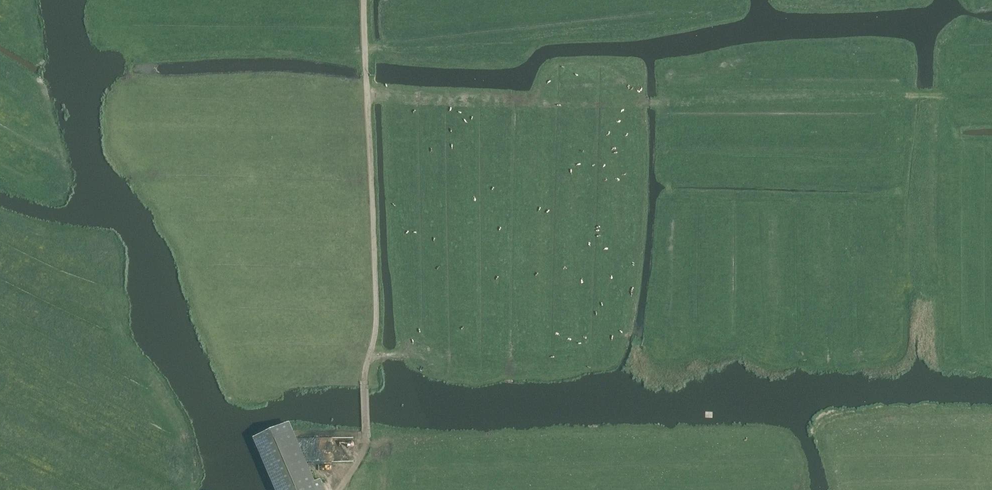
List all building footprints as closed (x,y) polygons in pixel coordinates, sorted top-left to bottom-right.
[(276,489),(323,489),(319,480),(312,483),(287,424),(254,438),(276,489)]
